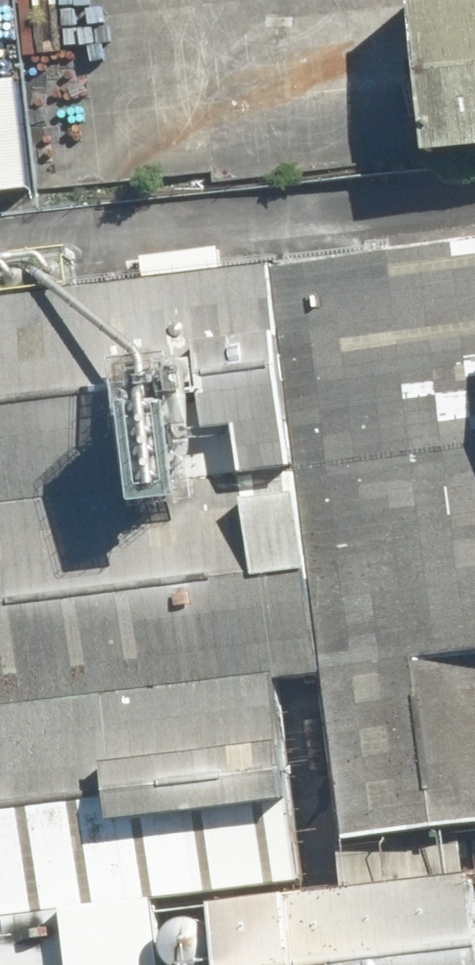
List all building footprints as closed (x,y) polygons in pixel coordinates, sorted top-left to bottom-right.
[(410,2),(428,158),(474,153),(474,0),(428,0),(410,2)] [(0,83),(0,200),(32,196),(19,81),(0,83)] [(274,276),(296,472),(319,673),(338,839),(474,824),(474,253),(274,276)] [(296,472),(274,276),(0,307),(0,505),(296,472)] [(281,677),(319,673),(296,472),(0,505),(0,709),(281,677)] [(0,709),(0,915),(304,881),(281,677),(0,709)] [(223,912),(229,964),(474,964),(474,883),(223,912)]
